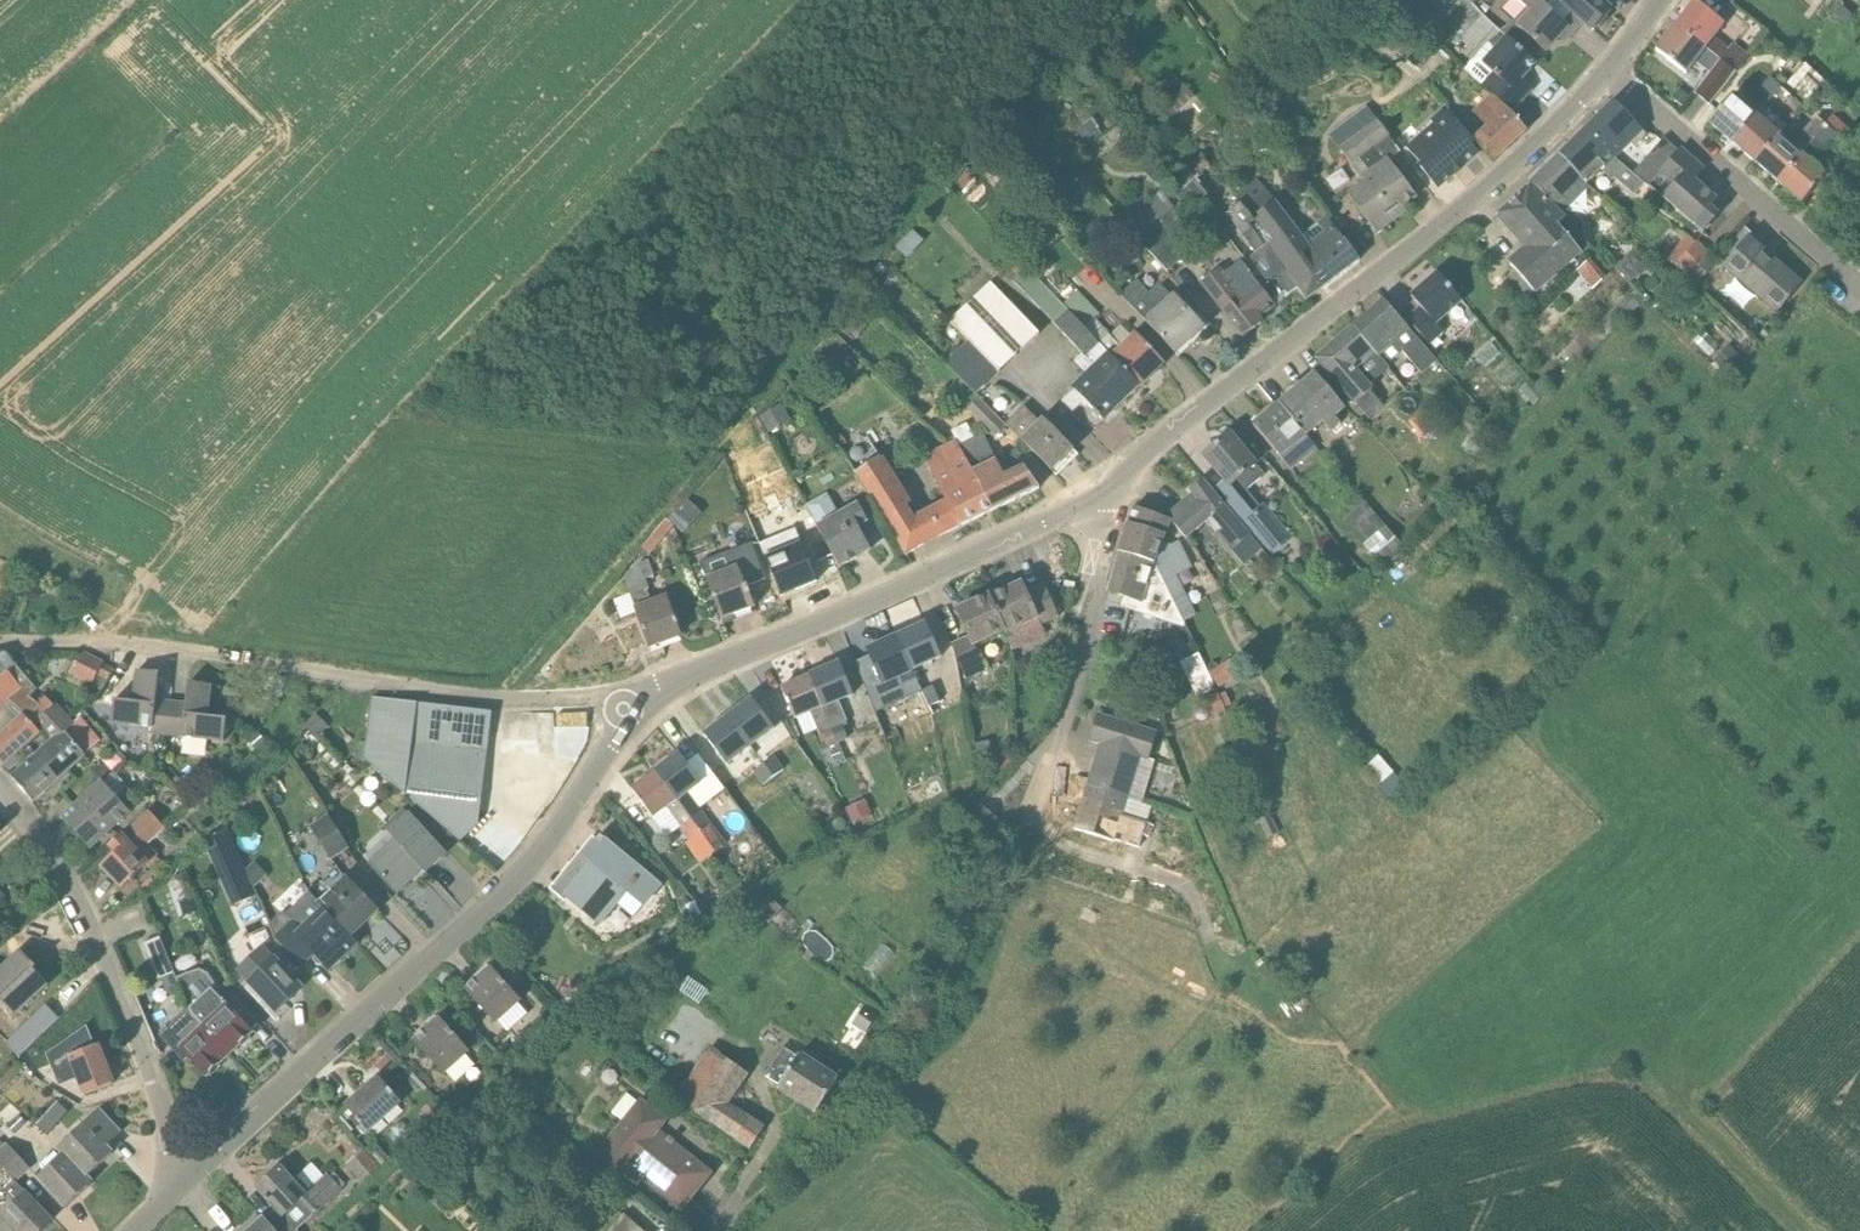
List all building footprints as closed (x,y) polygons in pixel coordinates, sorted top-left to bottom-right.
[(1530,13),(1543,0),(1517,0),(1530,13)] [(1570,13),(1580,23),(1594,30),(1598,25),(1601,27),(1609,18),(1606,16),(1611,11),(1600,0),(1556,0),(1570,13)] [(1530,13),(1517,26),(1546,52),(1559,38),(1564,42),(1575,32),(1541,1),(1530,13)] [(1695,1),(1676,25),(1736,72),(1744,62),(1715,38),(1725,25),(1724,24),(1695,1)] [(1441,18),(1426,35),(1442,49),(1457,32),(1441,18)] [(1676,25),(1656,51),(1686,75),(1696,63),(1710,74),(1694,94),(1709,106),(1727,83),(1736,72),(1676,25)] [(1397,52),(1419,70),(1437,48),(1422,35),(1417,41),(1410,36),(1397,52)] [(1474,60),(1464,70),(1491,94),(1511,113),(1532,89),(1521,80),(1536,63),(1507,37),(1504,40),(1500,36),(1496,37),(1492,40),(1492,45),(1496,49),(1482,64),(1476,58),(1474,60)] [(1792,75),(1785,83),(1794,91),(1801,83),(1807,76),(1820,88),(1827,82),(1805,62),(1792,75)] [(1777,76),(1759,91),(1782,118),(1800,102),(1777,76)] [(1804,87),(1798,94),(1807,103),(1820,88),(1807,76),(1801,83),(1804,87)] [(1680,90),(1673,100),(1682,107),(1689,98),(1680,90)] [(1491,94),(1470,112),(1486,129),(1475,140),(1492,160),(1526,129),(1511,113),(1491,94)] [(1732,144),(1757,115),(1733,95),(1709,124),(1732,144)] [(1616,103),(1587,132),(1614,159),(1615,158),(1632,143),(1636,146),(1647,135),(1644,132),(1616,103)] [(1757,115),(1732,144),(1755,163),(1779,135),(1788,125),(1766,105),(1757,115)] [(1420,135),(1404,150),(1419,166),(1418,168),(1438,188),(1478,154),(1438,112),(1416,132),(1420,135)] [(1755,163),(1778,183),(1802,155),(1827,127),(1816,118),(1791,145),(1779,135),(1755,163)] [(1379,122),(1341,151),(1352,165),(1354,163),(1366,179),(1361,182),(1364,186),(1350,197),(1376,233),(1405,211),(1402,207),(1416,197),(1389,160),(1401,152),(1379,122)] [(1827,176),(1812,164),(1834,137),(1836,135),(1827,127),(1802,155),(1778,183),(1802,203),(1827,176)] [(1587,184),(1601,171),(1612,181),(1615,179),(1634,195),(1644,183),(1633,172),(1632,173),(1615,158),(1614,159),(1587,132),(1561,158),(1587,184)] [(1648,156),(1644,160),(1658,172),(1659,173),(1679,151),(1664,138),(1661,141),(1648,156)] [(1659,173),(1648,186),(1694,226),(1697,224),(1704,231),(1717,216),(1709,208),(1716,200),(1693,181),(1703,169),(1680,149),(1679,151),(1659,173)] [(1586,184),(1587,184),(1561,158),(1533,185),(1562,215),(1563,214),(1589,188),(1586,184)] [(1531,187),(1498,216),(1514,234),(1526,248),(1509,263),(1515,270),(1505,279),(1524,301),(1534,292),(1536,293),(1582,252),(1558,225),(1561,222),(1563,220),(1531,187)] [(1160,190),(1122,219),(1135,236),(1167,271),(1187,253),(1159,219),(1173,207),(1160,190)] [(1239,204),(1225,214),(1237,230),(1254,253),(1248,258),(1270,281),(1260,290),(1274,306),(1297,289),(1298,288),(1268,244),(1271,242),(1272,241),(1253,217),(1253,218),(1241,202),(1239,204)] [(1255,216),(1253,217),(1272,241),(1271,242),(1268,244),(1298,288),(1306,300),(1360,260),(1327,217),(1301,237),(1292,226),(1274,202),(1255,216)] [(1775,312),(1785,300),(1801,282),(1749,237),(1723,268),(1775,312)] [(1689,278),(1700,267),(1711,256),(1696,242),(1674,264),(1689,278)] [(1633,255),(1616,268),(1630,283),(1646,271),(1633,255)] [(1201,282),(1243,337),(1262,323),(1258,318),(1274,306),(1260,290),(1270,281),(1248,258),(1239,265),(1237,263),(1226,273),(1221,267),(1201,282)] [(1089,376),(1118,408),(1139,387),(1111,356),(1084,328),(1063,305),(1027,267),(1013,281),(1053,323),(1051,325),(1094,371),(1089,376)] [(1700,267),(1689,278),(1697,286),(1708,274),(1700,267)] [(1463,302),(1437,273),(1410,297),(1420,308),(1407,320),(1430,345),(1444,332),(1438,324),(1463,302)] [(969,341),(999,373),(1039,334),(990,282),(950,321),(969,341)] [(1132,307),(1175,353),(1201,329),(1159,283),(1132,307)] [(1354,328),(1386,362),(1389,360),(1391,362),(1402,353),(1421,374),(1425,371),(1436,360),(1385,301),(1354,328)] [(838,329),(853,341),(875,315),(860,302),(838,329)] [(1121,347),(1095,318),(1084,328),(1111,356),(1121,347)] [(1354,404),(1355,404),(1370,390),(1367,387),(1391,368),(1386,362),(1354,328),(1317,360),(1354,404)] [(855,353),(834,332),(824,342),(846,363),(855,353)] [(1135,335),(1121,347),(1111,356),(1139,387),(1163,365),(1135,335)] [(1585,336),(1566,353),(1576,364),(1595,347),(1585,336)] [(1313,374),(1278,404),(1307,436),(1323,422),(1331,431),(1340,423),(1336,417),(1344,410),(1313,374)] [(1104,422),(1118,408),(1089,376),(1062,401),(1073,412),(1084,401),(1095,412),(1093,414),(1097,419),(1100,417),(1104,422)] [(1534,380),(1522,390),(1534,403),(1545,393),(1534,380)] [(1370,391),(1355,404),(1368,419),(1383,406),(1370,391)] [(979,398),(967,409),(995,438),(1007,427),(979,398)] [(1278,404),(1260,419),(1253,425),(1291,470),(1317,448),(1307,436),(1278,404)] [(770,410),(759,417),(768,433),(779,426),(770,410)] [(1079,455),(1046,421),(1040,428),(1023,411),(1008,426),(1057,476),(1058,475),(1053,471),(1064,460),(1068,465),(1079,455)] [(960,445),(993,511),(1039,488),(1021,469),(1012,455),(997,461),(996,458),(994,459),(982,434),(960,445)] [(1230,434),(1204,456),(1226,481),(1214,491),(1268,552),(1289,533),(1264,503),(1261,506),(1246,489),(1264,474),(1230,434)] [(912,520),(904,507),(909,504),(868,437),(842,453),(906,555),(925,543),(938,537),(938,536),(938,535),(928,513),(927,512),(912,520)] [(938,537),(993,511),(960,445),(959,446),(958,444),(928,458),(937,478),(938,478),(949,504),(928,513),(938,535),(938,536),(938,537)] [(1164,519),(1172,521),(1186,539),(1206,523),(1216,535),(1235,518),(1203,481),(1190,491),(1193,495),(1178,507),(1165,518),(1164,519)] [(806,505),(817,526),(839,568),(871,550),(859,527),(868,522),(858,503),(838,515),(827,493),(806,505)] [(1121,549),(1120,553),(1155,565),(1185,621),(1196,615),(1177,576),(1192,567),(1179,540),(1171,545),(1164,542),(1172,521),(1164,519),(1165,518),(1136,507),(1128,526),(1127,527),(1121,549)] [(1372,509),(1348,529),(1382,568),(1405,549),(1372,509)] [(1261,549),(1235,518),(1216,535),(1244,565),(1261,549)] [(652,537),(643,547),(648,551),(651,554),(675,526),(672,524),(667,519),(659,527),(652,537)] [(761,546),(781,597),(817,582),(796,531),(761,546)] [(707,579),(706,580),(722,620),(755,607),(747,587),(766,579),(753,544),(732,551),(738,567),(707,579)] [(1120,553),(1109,591),(1141,600),(1138,609),(1137,613),(1185,628),(1185,621),(1155,565),(1120,553)] [(654,604),(645,580),(652,576),(646,560),(638,563),(624,579),(650,647),(681,636),(666,599),(654,604)] [(1005,632),(1006,633),(1037,619),(1040,625),(1059,617),(1044,584),(1027,592),(1023,583),(991,597),(1005,632)] [(969,638),(952,646),(967,679),(985,670),(974,646),(1005,632),(991,597),(990,596),(957,611),(969,638)] [(926,624),(898,637),(912,670),(941,657),(926,624)] [(921,692),(912,671),(898,637),(867,650),(870,656),(856,663),(876,713),(921,692)] [(4,677),(13,668),(16,666),(7,653),(0,653),(0,672),(4,677)] [(1180,663),(1198,698),(1216,688),(1199,653),(1180,663)] [(106,680),(112,669),(84,654),(72,676),(91,686),(98,675),(106,680)] [(1239,673),(1231,661),(1212,674),(1219,686),(1239,673)] [(840,663),(811,675),(823,706),(838,742),(848,738),(843,726),(847,725),(838,701),(853,694),(840,663)] [(7,702),(23,689),(11,675),(18,669),(16,666),(13,668),(4,677),(0,680),(0,707),(7,702)] [(148,733),(166,735),(168,702),(156,701),(159,673),(137,671),(133,704),(111,702),(109,722),(149,727),(148,733)] [(838,742),(823,706),(810,675),(781,687),(794,719),(810,712),(820,735),(823,734),(827,746),(838,742)] [(171,704),(167,735),(224,741),(227,719),(207,717),(211,685),(189,683),(186,705),(171,703),(171,704)] [(940,702),(933,686),(922,691),(922,692),(929,707),(940,702)] [(1,766),(39,731),(34,725),(54,706),(45,696),(38,703),(37,704),(31,698),(23,689),(7,702),(25,716),(24,717),(0,739),(0,765),(1,766)] [(459,840),(477,824),(490,712),(372,698),(365,759),(459,840)] [(752,699),(728,717),(750,746),(774,728),(752,699)] [(54,706),(34,725),(39,731),(43,735),(51,743),(64,730),(65,731),(74,723),(65,713),(56,704),(54,706)] [(94,704),(86,711),(92,718),(100,711),(94,704)] [(328,726),(316,714),(304,726),(316,739),(328,726)] [(1090,778),(1087,788),(1128,800),(1141,758),(1147,760),(1148,759),(1155,734),(1099,716),(1091,742),(1100,745),(1090,778)] [(728,717),(704,735),(726,764),(750,746),(728,717)] [(51,743),(36,756),(58,780),(99,743),(78,719),(74,723),(65,731),(64,730),(51,743)] [(680,754),(656,772),(702,832),(716,851),(717,850),(726,843),(700,808),(688,792),(701,782),(688,764),(680,754)] [(36,756),(12,778),(32,802),(58,780),(36,756)] [(656,772),(632,790),(653,818),(667,807),(681,827),(690,840),(702,832),(656,772)] [(100,781),(62,818),(90,849),(129,809),(100,781)] [(1082,804),(1074,829),(1075,830),(1114,842),(1115,840),(1140,848),(1147,824),(1123,817),(1123,815),(1128,801),(1128,800),(1087,788),(1087,789),(1082,804)] [(993,821),(981,810),(980,811),(975,817),(972,820),(985,831),(988,828),(987,828),(993,821)] [(148,811),(127,830),(109,847),(116,854),(101,868),(121,890),(158,855),(149,845),(166,829),(148,811)] [(1279,833),(1269,812),(1257,818),(1267,839),(1279,833)] [(328,815),(311,825),(331,858),(348,848),(328,815)] [(371,864),(397,892),(413,877),(407,870),(416,862),(426,871),(444,854),(410,816),(391,834),(397,841),(371,864)] [(227,827),(206,847),(232,907),(258,896),(254,888),(246,869),(227,827)] [(593,863),(566,896),(600,923),(616,904),(627,890),(645,905),(660,886),(605,841),(605,840),(601,836),(597,841),(598,841),(585,856),(593,863)] [(255,861),(246,869),(254,888),(267,875),(255,861)] [(317,901),(351,937),(378,911),(345,876),(318,900),(317,901)] [(290,917),(272,935),(284,947),(300,965),(313,952),(329,969),(357,943),(351,937),(317,901),(318,900),(313,894),(290,917)] [(769,897),(756,911),(769,923),(783,909),(769,897)] [(158,980),(174,974),(160,937),(144,944),(158,980)] [(243,969),(239,973),(276,1012),(277,1011),(300,989),(302,987),(290,974),(296,968),(282,953),(275,960),(264,949),(243,969)] [(22,952),(0,972),(0,999),(16,1015),(48,985),(34,970),(37,968),(22,952)] [(491,968),(466,991),(496,1023),(497,1022),(518,1004),(521,1001),(491,968)] [(188,976),(177,980),(189,1006),(191,1005),(196,1016),(231,1054),(236,1050),(241,1045),(242,1046),(250,1039),(249,1037),(253,1034),(246,1026),(254,1018),(236,998),(227,1006),(219,997),(216,988),(206,975),(199,972),(188,976)] [(185,1063),(189,1059),(207,1077),(211,1073),(212,1074),(220,1067),(219,1065),(231,1054),(196,1016),(191,1005),(189,1006),(159,1034),(185,1063)] [(37,1014),(10,1039),(21,1051),(30,1042),(48,1025),(37,1014)] [(439,1019),(415,1041),(445,1075),(469,1053),(439,1019)] [(87,1029),(49,1055),(52,1064),(59,1083),(76,1078),(78,1077),(86,1095),(113,1084),(98,1046),(94,1047),(87,1029)] [(784,1048),(765,1077),(780,1086),(779,1088),(818,1113),(839,1081),(800,1055),(799,1058),(784,1048)] [(728,1062),(696,1109),(751,1147),(763,1130),(727,1105),(748,1075),(728,1062)] [(378,1079),(347,1107),(369,1131),(400,1102),(378,1079)] [(641,1097),(637,1102),(627,1094),(612,1112),(623,1121),(597,1153),(620,1172),(630,1160),(681,1204),(706,1174),(690,1160),(693,1156),(672,1137),(676,1132),(671,1127),(667,1131),(656,1122),(662,1114),(641,1097)] [(422,1111),(436,1126),(447,1115),(433,1100),(422,1111)] [(61,1102),(41,1121),(51,1132),(71,1112),(61,1102)] [(87,1178),(113,1154),(106,1147),(121,1134),(99,1110),(57,1149),(63,1155),(87,1178)] [(6,1143),(0,1149),(0,1165),(15,1181),(16,1182),(30,1167),(6,1143)] [(363,1151),(348,1164),(360,1178),(364,1183),(380,1171),(375,1165),(363,1151)] [(87,1178),(63,1155),(37,1180),(66,1208),(93,1184),(87,1178)] [(256,1187),(277,1210),(266,1221),(271,1226),(275,1230),(298,1230),(297,1230),(310,1218),(322,1206),(324,1207),(341,1189),(330,1177),(327,1174),(325,1176),(310,1189),(298,1177),(298,1176),(293,1181),(279,1166),(256,1187)] [(16,1182),(15,1181),(5,1191),(15,1202),(2,1215),(18,1230),(42,1230),(53,1221),(16,1182)] [(603,1199),(601,1201),(580,1181),(559,1204),(577,1222),(580,1220),(592,1230),(640,1230),(603,1199)] [(421,1191),(414,1182),(406,1189),(414,1197),(421,1191)] [(264,1218),(248,1230),(275,1230),(264,1218)]
